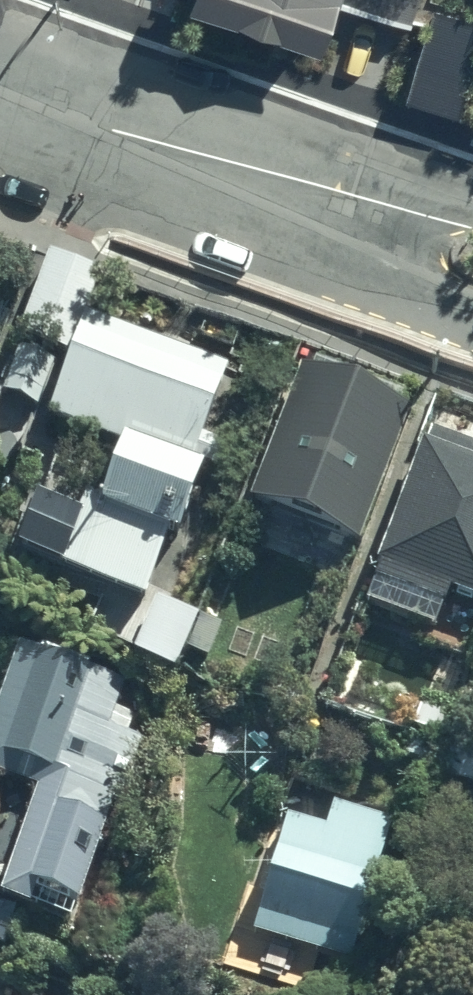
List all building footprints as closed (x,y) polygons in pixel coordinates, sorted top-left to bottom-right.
[(345,62),(361,27),(347,21),(354,0),(207,0),(345,62)] [(101,277),(48,258),(20,335),(69,353),(46,415),(118,441),(101,488),(90,484),(60,566),(149,598),(172,536),(181,540),(207,470),(224,476),(233,449),(205,439),(231,367),(88,315),(101,277)] [(411,396),(307,358),(257,496),(361,534),(411,396)] [(424,421),(369,598),(438,620),(448,586),(472,594),(472,436),(424,421)] [(24,639),(0,707),(0,766),(40,780),(3,888),(80,915),(116,794),(130,799),(150,733),(131,727),(137,707),(119,702),(128,673),(90,662),(94,648),(45,633),(42,644),(24,639)] [(448,771),(472,780),(472,714),(469,712),(448,771)] [(356,955),(397,815),(336,797),(330,817),(281,803),(268,846),(276,849),(254,925),(356,955)]
